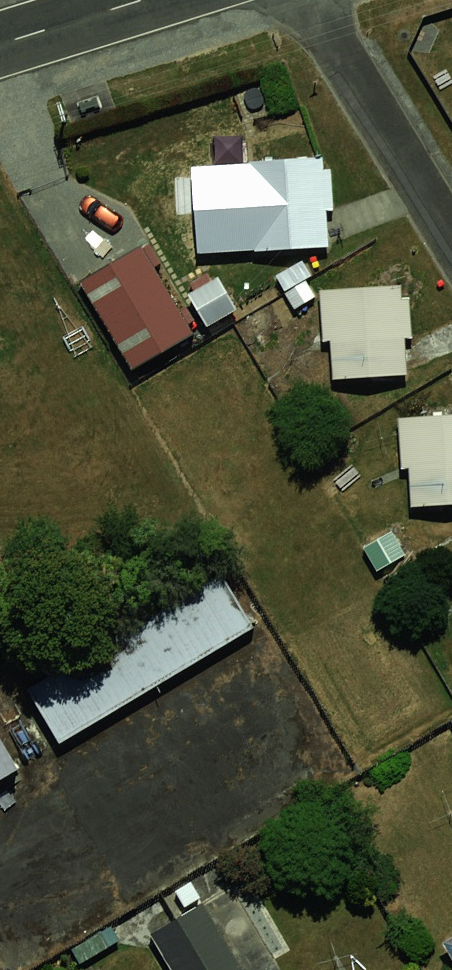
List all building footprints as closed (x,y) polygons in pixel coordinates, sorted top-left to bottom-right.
[(319,157),(218,159),(230,249),(321,245),(319,157)] [(150,258),(88,292),(127,362),(157,350),(171,361),(198,345),(150,258)] [(220,282),(189,302),(213,339),(244,319),(220,282)] [(403,285),(307,287),(325,378),(405,377),(403,285)] [(380,414),(395,508),(451,504),(451,408),(380,414)] [(209,560),(19,671),(58,742),(252,629),(209,560)] [(34,767),(0,712),(0,787),(34,767)] [(189,913),(218,969),(248,969),(211,897),(189,913)] [(134,935),(153,969),(199,969),(173,922),(134,935)]
